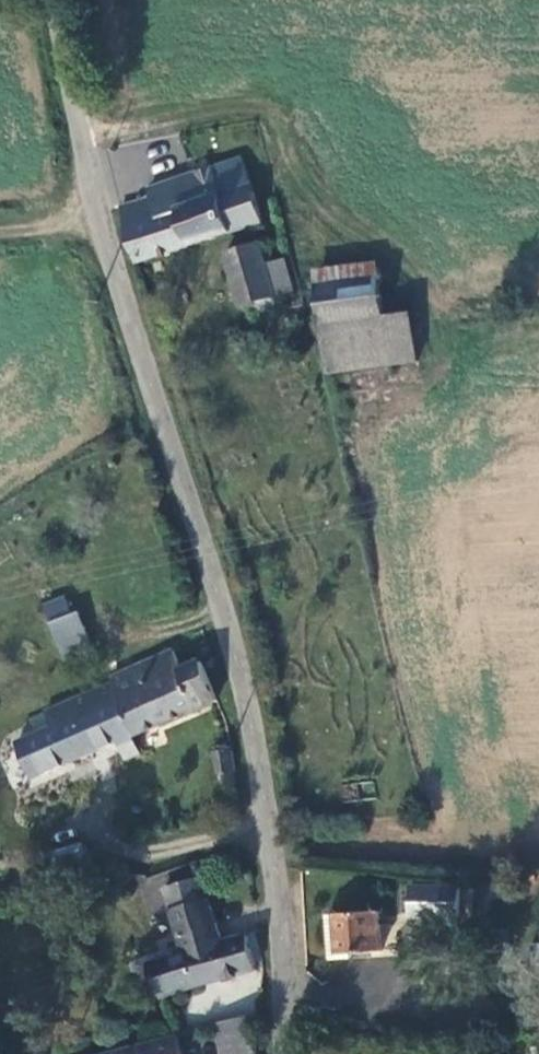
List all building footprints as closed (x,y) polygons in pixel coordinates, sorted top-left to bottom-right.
[(153,198),(121,206),(136,264),(262,227),(243,159),(150,185),(153,198)] [(254,310),(256,319),(281,313),(276,298),(268,267),(262,244),(226,254),(242,313),(254,310)] [(295,293),(287,261),(268,267),(276,298),(295,293)] [(319,288),(332,375),(419,360),(413,314),(385,317),(380,279),(319,288)] [(245,322),(256,319),(254,310),(242,313),(245,322)] [(70,604),(44,615),(49,626),(75,615),(70,604)] [(75,615),(49,626),(62,657),(88,646),(75,615)] [(134,737),(217,701),(200,663),(181,672),(172,653),(110,680),(111,684),(134,737)] [(119,743),(134,737),(111,684),(79,698),(46,713),(52,728),(17,744),(33,780),(119,743)] [(127,761),(142,755),(134,737),(119,743),(127,761)] [(220,791),(238,790),(234,772),(218,773),(220,791)] [(161,997),(183,991),(257,968),(243,923),(218,931),(200,869),(163,880),(186,954),(151,964),(161,997)] [(404,923),(458,924),(458,890),(405,889),(404,923)] [(337,914),(339,954),(381,951),(379,912),(337,914)] [(247,1016),(215,1024),(222,1053),(257,1053),(247,1016)] [(177,1034),(98,1053),(182,1053),(177,1034)]
